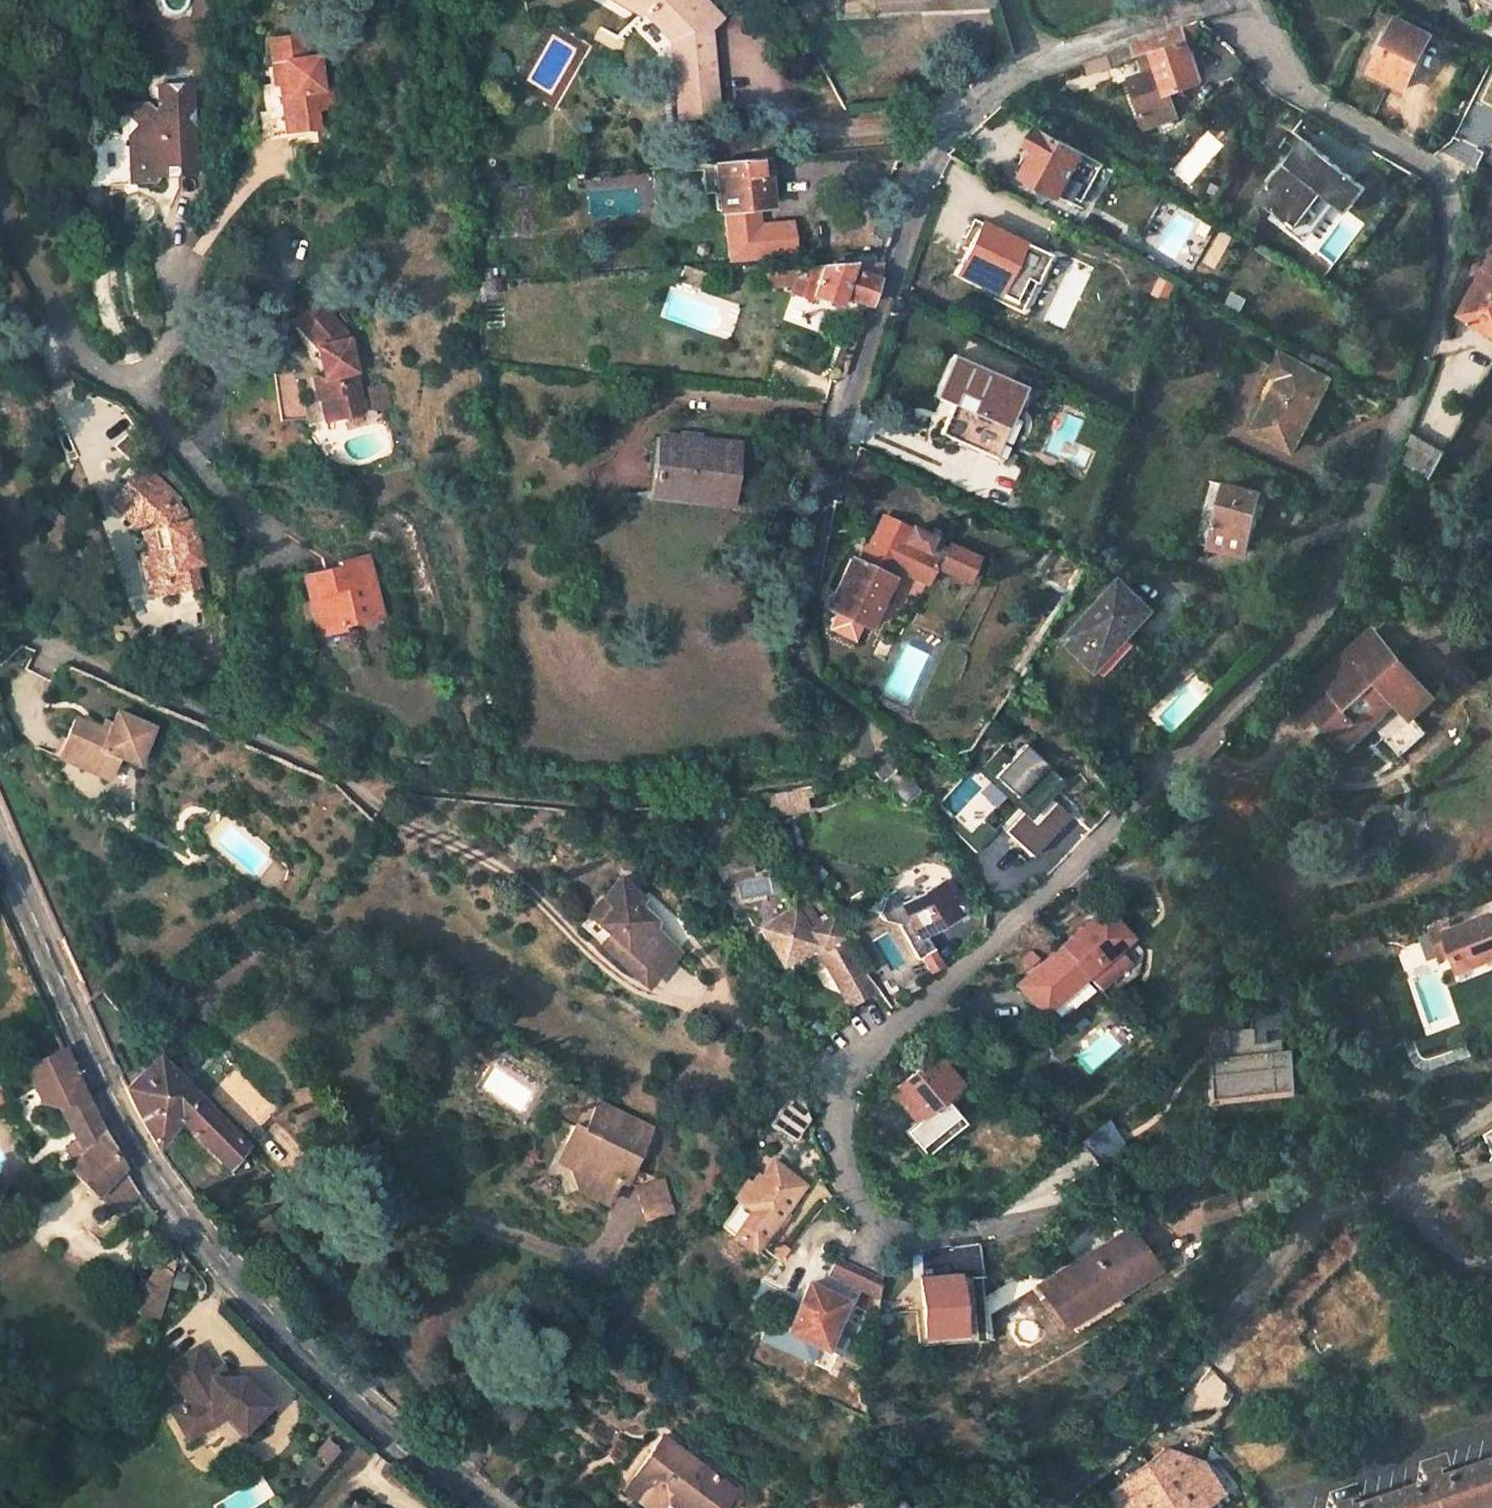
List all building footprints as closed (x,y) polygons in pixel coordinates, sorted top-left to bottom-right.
[(640,10),(669,41),(676,118),(715,114),(706,29),(719,17),(703,0),(623,0),(640,10)] [(878,8),(999,7),(997,0),(878,0),(878,5),(878,8)] [(1396,17),(1369,71),(1403,88),(1430,33),(1396,17)] [(1197,20),(1182,25),(1190,48),(1205,43),(1197,20)] [(1182,25),(1131,45),(1134,55),(1152,49),(1160,69),(1128,81),(1137,109),(1171,98),(1168,93),(1202,82),(1190,48),(1182,25)] [(264,85),(270,134),(320,128),(317,109),(326,108),(320,57),(310,59),(308,34),(275,38),(277,53),(273,53),(277,84),(264,85)] [(1481,103),(1491,108),(1491,77),(1481,103)] [(146,96),(126,97),(127,115),(132,119),(127,122),(128,140),(136,140),(139,177),(155,177),(159,173),(159,168),(168,168),(168,165),(168,158),(178,158),(178,165),(178,167),(196,167),(193,113),(189,110),(193,107),(191,79),(176,79),(172,84),(167,79),(155,80),(156,95),(152,100),(146,96)] [(1171,98),(1137,109),(1141,121),(1175,109),(1171,98)] [(82,179),(115,178),(114,121),(81,122),(82,179)] [(1038,129),(1028,147),(1036,151),(1024,175),(1061,196),(1084,154),(1038,129)] [(139,177),(136,140),(128,140),(131,177),(139,177)] [(1258,198),(1299,230),(1327,196),(1347,212),(1365,187),(1304,140),(1258,198)] [(1103,164),(1084,154),(1061,196),(1083,208),(1086,202),(1083,200),(1103,164)] [(765,157),(715,161),(719,210),(722,209),(758,206),(761,206),(759,179),(767,179),(765,157)] [(759,179),(761,206),(769,205),(767,179),(759,179)] [(758,206),(722,209),(727,262),(801,256),(798,219),(759,222),(758,206)] [(1039,252),(980,222),(955,274),(1016,302),(1039,252)] [(881,261),(763,271),(764,286),(795,283),(791,291),(811,298),(812,294),(837,304),(841,294),(867,303),(881,261)] [(1491,331),(1491,262),(1463,313),(1491,331)] [(491,267),(476,268),(477,280),(491,279),(491,267)] [(343,415),(375,407),(356,330),(323,298),(302,320),(328,347),(330,353),(336,352),(340,367),(333,368),(335,375),(325,377),(329,395),(338,393),(343,415)] [(1458,372),(1487,383),(1491,369),(1491,342),(1472,335),(1458,372)] [(1251,429),(1288,448),(1302,423),(1306,425),(1331,379),(1291,357),(1281,351),(1269,370),(1281,376),(1251,429)] [(336,352),(330,353),(333,368),(340,367),(336,352)] [(968,364),(937,435),(982,454),(983,452),(1005,462),(1022,421),(1001,412),(1014,384),(968,364)] [(391,393),(393,402),(402,400),(397,380),(381,384),(384,395),(391,393)] [(334,417),(343,415),(338,393),(329,395),(334,417)] [(386,404),(393,402),(391,393),(384,395),(386,404)] [(1410,431),(1399,458),(1431,477),(1446,450),(1410,431)] [(658,438),(651,497),(683,502),(684,492),(727,498),(734,447),(658,438)] [(172,580),(174,591),(201,586),(198,564),(204,564),(197,520),(190,521),(189,511),(178,501),(184,495),(148,458),(129,475),(136,483),(120,498),(145,523),(149,522),(151,540),(143,542),(150,584),(172,580)] [(113,490),(120,498),(136,483),(129,475),(113,490)] [(1225,483),(1209,547),(1244,557),(1261,493),(1225,483)] [(832,612),(826,625),(850,638),(857,625),(865,629),(889,578),(887,577),(891,567),(924,583),(930,570),(961,585),(974,558),(946,544),(944,547),(927,539),(928,537),(908,528),(907,529),(880,516),(858,563),(850,559),(825,609),(832,612)] [(343,627),(341,617),(352,615),(354,619),(379,615),(366,554),(334,560),(337,569),(326,572),(324,565),(307,568),(311,590),(318,589),(321,603),(310,605),(315,632),(343,627)] [(310,605),(321,603),(318,589),(311,590),(307,568),(302,569),(310,605)] [(152,594),(174,591),(172,580),(150,584),(152,594)] [(1064,639),(1097,669),(1150,609),(1119,580),(1064,639)] [(1322,716),(1345,747),(1372,726),(1400,705),(1413,724),(1437,706),(1381,633),(1290,701),(1309,725),(1322,716)] [(1413,724),(1400,705),(1372,726),(1386,745),(1413,724)] [(105,778),(117,755),(136,764),(153,727),(119,711),(112,725),(109,733),(101,729),(75,717),(58,754),(105,778)] [(101,729),(109,733),(112,725),(104,721),(101,729)] [(899,801),(916,787),(895,763),(878,778),(899,801)] [(761,792),(772,812),(808,806),(806,794),(812,793),(810,784),(761,792)] [(1005,829),(1031,854),(1070,813),(1045,788),(1005,829)] [(749,848),(737,827),(725,833),(736,855),(749,848)] [(629,961),(646,977),(675,945),(650,922),(651,920),(651,917),(651,914),(650,912),(647,910),(645,908),(642,908),(639,909),(636,911),(630,905),(640,894),(618,873),(599,893),(608,901),(592,918),(605,929),(596,939),(624,965),(629,961)] [(905,918),(916,937),(962,911),(945,879),(903,902),(898,905),(905,918)] [(898,905),(903,902),(895,888),(885,894),(878,910),(883,918),(899,921),(905,918),(898,905)] [(592,918),(608,901),(599,893),(583,909),(592,918)] [(819,925),(805,899),(759,927),(781,963),(814,944),(807,932),(819,925)] [(1014,983),(1041,1014),(1084,977),(1097,989),(1127,963),(1116,950),(1129,939),(1102,908),(1059,945),(1014,983)] [(807,932),(814,944),(844,997),(871,981),(834,917),(819,925),(807,932)] [(1491,919),(1451,934),(1445,937),(1453,960),(1459,976),(1491,964),(1491,919)] [(1453,960),(1445,937),(1451,934),(1448,927),(1428,934),(1440,964),(1453,960)] [(1375,929),(1329,947),(1338,968),(1383,950),(1375,929)] [(918,952),(928,970),(941,962),(932,945),(918,952)] [(871,981),(844,997),(852,1010),(858,1006),(878,994),(871,981)] [(1283,1026),(1280,999),(1247,1002),(1250,1029),(1227,1032),(1228,1049),(1205,1051),(1206,1068),(1211,1068),(1214,1096),(1296,1087),(1292,1050),(1283,1051),(1280,1026),(1283,1026)] [(63,1045),(26,1062),(42,1096),(56,1105),(78,1138),(64,1153),(74,1163),(68,1168),(93,1192),(112,1213),(138,1189),(130,1178),(122,1165),(102,1130),(99,1126),(83,1090),(63,1045)] [(962,1082),(937,1051),(891,1091),(916,1120),(947,1095),(962,1082)] [(139,1117),(155,1146),(179,1116),(225,1164),(243,1143),(160,1061),(124,1088),(139,1117)] [(801,1120),(794,1086),(767,1124),(787,1138),(801,1120)] [(947,1095),(916,1120),(907,1128),(919,1142),(958,1108),(947,1095)] [(603,1199),(614,1176),(621,1179),(625,1171),(629,1162),(648,1123),(594,1096),(580,1126),(569,1120),(551,1157),(565,1163),(573,1185),(603,1199)] [(958,1108),(919,1142),(927,1151),(966,1118),(958,1108)] [(1125,1153),(1108,1120),(1079,1144),(1096,1164),(1125,1153)] [(721,1227),(750,1248),(768,1224),(770,1226),(801,1183),(772,1160),(739,1203),(721,1227)] [(656,1176),(629,1162),(625,1171),(641,1180),(656,1176)] [(643,1216),(670,1208),(661,1175),(656,1176),(641,1180),(633,1182),(643,1216)] [(1122,1292),(1114,1280),(1151,1257),(1133,1228),(1049,1282),(1075,1322),(1122,1292)] [(871,1295),(879,1279),(835,1257),(827,1273),(871,1295)] [(122,1299),(151,1323),(165,1271),(156,1264),(143,1282),(138,1278),(122,1299)] [(920,1335),(960,1335),(961,1278),(920,1277),(920,1335)] [(767,1322),(836,1354),(844,1337),(831,1331),(845,1302),(808,1284),(799,1302),(758,1282),(750,1291),(776,1303),(767,1322)] [(171,1410),(186,1436),(211,1422),(210,1415),(226,1415),(242,1431),(269,1403),(241,1376),(227,1376),(214,1376),(211,1371),(196,1346),(176,1357),(181,1366),(171,1372),(187,1400),(171,1410)] [(211,1371),(214,1376),(227,1376),(221,1365),(211,1371)] [(644,1507),(719,1507),(732,1491),(660,1435),(618,1489),(644,1507)] [(1119,1507),(1199,1507),(1218,1493),(1196,1462),(1185,1471),(1167,1446),(1108,1491),(1119,1507)] [(1167,1446),(1185,1471),(1196,1462),(1167,1446)] [(1491,1499),(1491,1458),(1342,1507),(1466,1507),(1491,1499)] [(904,1502),(913,1494),(910,1490),(898,1495),(904,1502)] [(913,1494),(904,1502),(898,1495),(897,1494),(881,1507),(925,1507),(913,1494)]
